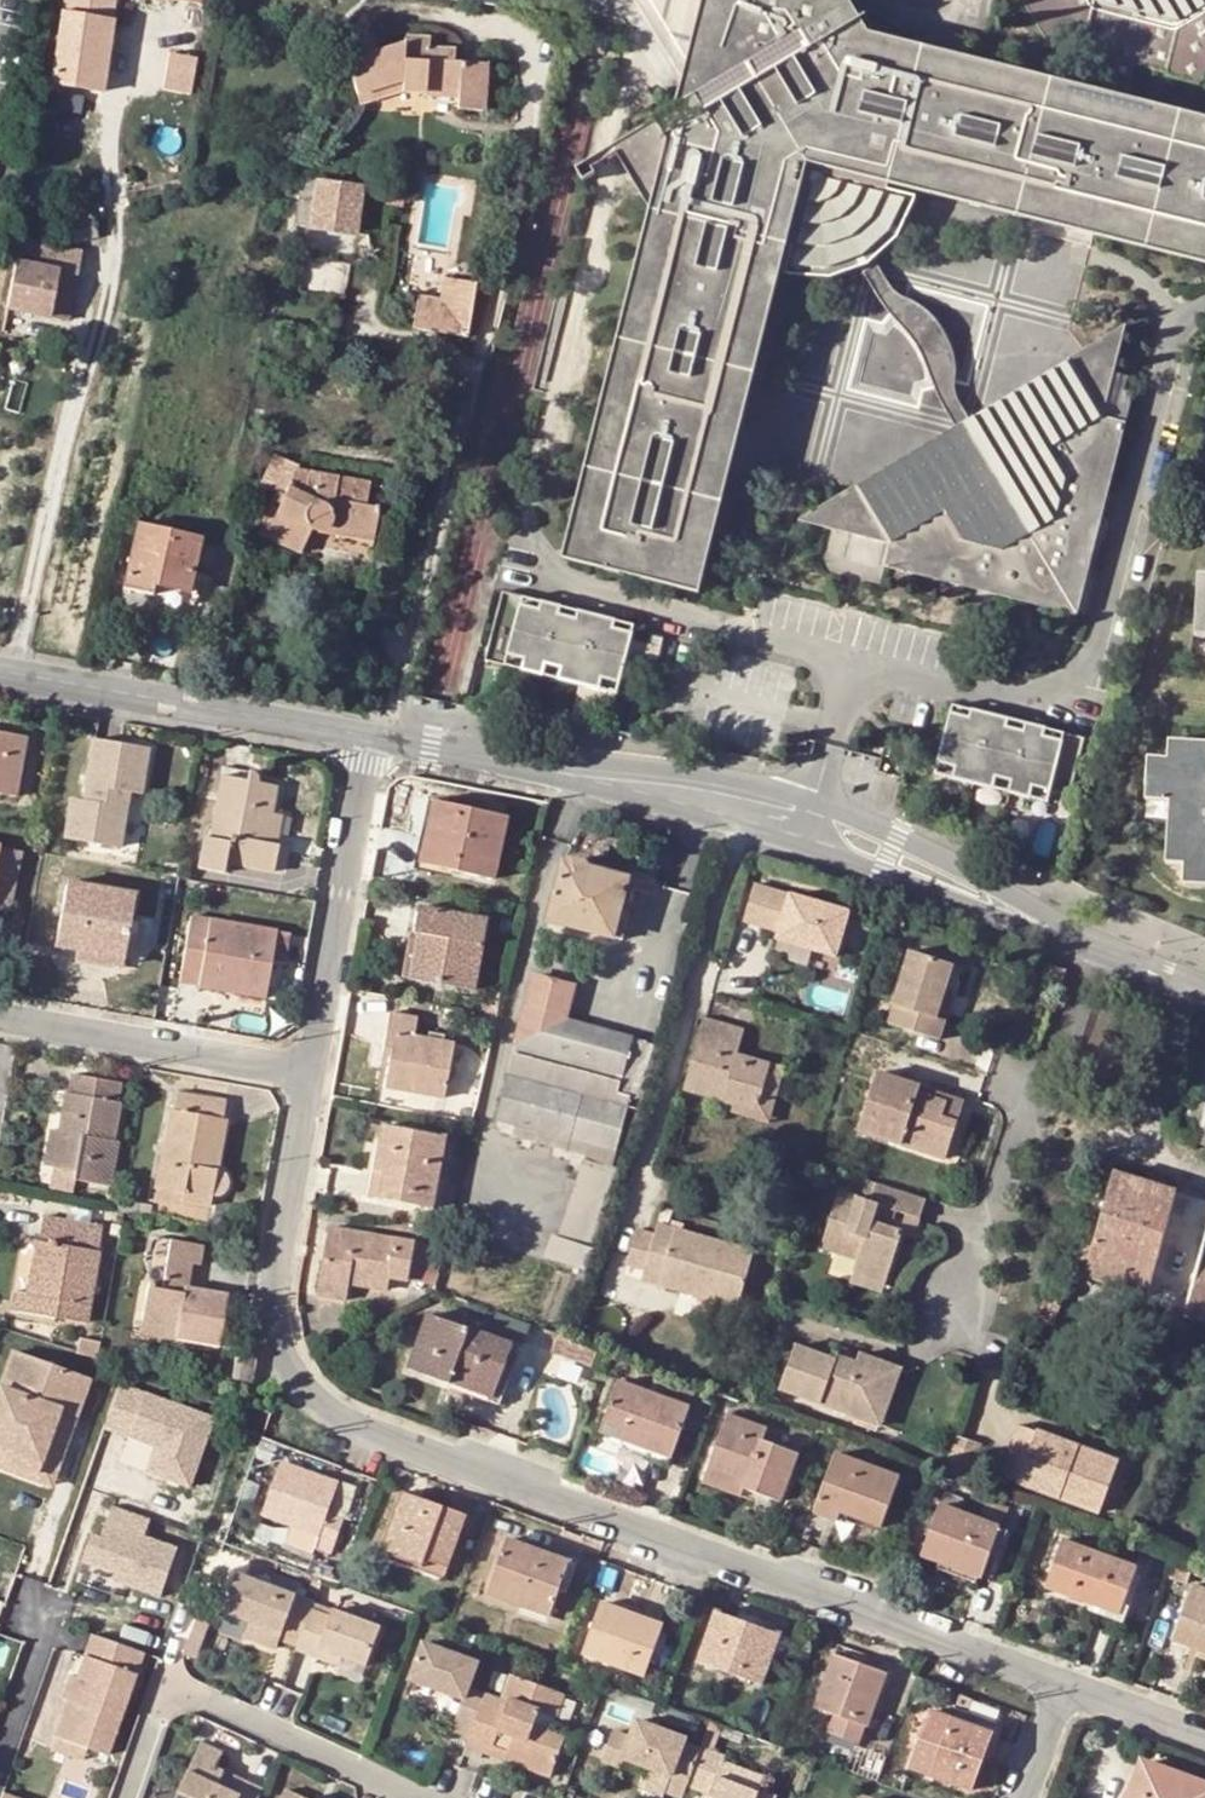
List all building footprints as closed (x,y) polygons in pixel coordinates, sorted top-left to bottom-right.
[(101,91),(118,0),(66,0),(52,83),(101,91)] [(664,123),(611,154),(597,163),(639,228),(554,579),(691,613),(798,179),(1008,229),(1204,277),(1204,136),(1110,113),(1092,109),(855,52),(835,23),(840,0),(693,0),(664,123)] [(1103,75),(1120,79),(1184,95),(1204,83),(1204,0),(1002,0),(1038,59),(1103,75)] [(348,62),(361,102),(396,90),(427,92),(428,88),(459,90),(458,98),(458,109),(484,110),(486,63),(455,61),(455,51),(428,49),(429,38),(406,35),(405,45),(348,62)] [(164,84),(190,88),(194,54),(169,49),(164,84)] [(1092,109),(1110,113),(1120,79),(1103,75),(1092,109)] [(459,90),(428,88),(427,92),(427,96),(458,98),(459,90)] [(306,175),(296,221),(352,231),(361,186),(306,175)] [(390,190),(387,203),(402,208),(406,195),(390,190)] [(61,245),(99,235),(93,212),(54,222),(61,245)] [(68,295),(78,297),(86,254),(75,253),(74,256),(59,253),(58,258),(24,251),(24,255),(27,255),(27,263),(15,261),(6,309),(64,318),(68,295)] [(470,282),(442,277),(437,300),(432,332),(447,335),(460,337),(470,282)] [(408,327),(432,332),(437,300),(414,296),(408,327)] [(868,300),(856,391),(951,403),(962,312),(868,300)] [(1103,424),(1126,330),(799,526),(886,549),(881,574),(1073,625),(1124,430),(1103,424)] [(368,482),(295,470),(297,463),(276,453),(261,485),(276,492),(257,533),(299,552),(309,529),(315,530),(321,524),(371,534),(372,534),(378,506),(364,504),(368,482)] [(187,592),(201,539),(137,523),(122,588),(151,595),(153,584),(187,592)] [(369,541),(371,534),(321,524),(315,530),(369,541)] [(1195,575),(1194,634),(1204,634),(1204,576),(1195,575)] [(184,603),(187,592),(153,584),(151,595),(184,603)] [(480,683),(535,696),(551,626),(496,613),(480,683)] [(589,635),(551,626),(535,696),(573,705),(589,635)] [(625,644),(589,635),(573,705),(609,713),(625,644)] [(926,790),(964,799),(981,730),(942,721),(926,790)] [(1016,739),(981,730),(964,799),(1001,808),(1016,739)] [(28,737),(0,732),(0,793),(17,796),(28,737)] [(141,793),(149,748),(95,738),(83,800),(72,798),(63,836),(120,848),(121,844),(134,846),(138,818),(126,816),(129,791),(141,793)] [(1076,753),(1016,739),(1001,808),(1039,817),(1042,803),(1063,809),(1076,753)] [(1167,740),(1167,757),(1146,756),(1145,797),(1167,798),(1165,860),(1183,861),(1182,883),(1204,884),(1204,741),(1167,740)] [(255,771),(224,764),(209,836),(202,835),(197,867),(224,872),(226,862),(272,871),(277,844),(267,842),(273,812),(278,786),(259,782),(259,781),(259,779),(258,778),(258,777),(258,775),(257,774),(257,773),(256,772),(255,771)] [(432,802),(426,827),(433,828),(424,866),(491,881),(505,818),(432,802)] [(273,812),(267,842),(277,844),(283,814),(273,812)] [(416,865),(424,866),(433,828),(426,827),(416,865)] [(9,911),(22,851),(0,846),(0,909),(9,911)] [(564,862),(549,922),(614,939),(629,880),(584,867),(586,862),(571,858),(570,863),(564,862)] [(136,892),(67,879),(53,945),(77,949),(123,958),(136,892)] [(852,913),(758,885),(747,922),(766,928),(772,911),(788,915),(783,933),(780,940),(839,958),(852,913)] [(471,993),(485,919),(417,906),(412,932),(420,934),(411,981),(471,993)] [(788,915),(772,911),(766,928),(783,933),(788,915)] [(284,962),(289,933),(191,916),(179,980),(264,997),(270,959),(284,962)] [(121,968),(123,958),(77,949),(75,959),(121,968)] [(953,972),(911,958),(893,1011),(896,1012),(889,1031),(913,1039),(940,1047),(946,1028),(936,1025),(946,996),(953,972)] [(1051,973),(1046,986),(1056,989),(1060,977),(1051,973)] [(637,1099),(652,1045),(565,1022),(574,987),(536,976),(500,1120),(617,1151),(629,1097),(637,1099)] [(1060,977),(1056,989),(1063,991),(1067,979),(1060,977)] [(946,996),(936,1025),(946,1028),(955,999),(946,996)] [(388,1014),(381,1055),(392,1057),(390,1068),(385,1089),(441,1100),(451,1044),(412,1038),(415,1019),(388,1014)] [(743,1030),(705,1019),(683,1090),(722,1102),(724,1096),(757,1106),(760,1099),(775,1103),(785,1070),(736,1055),(743,1030)] [(935,1059),(940,1047),(913,1039),(909,1050),(935,1059)] [(381,1055),(379,1066),(390,1068),(392,1057),(381,1055)] [(64,1089),(58,1130),(52,1166),(76,1171),(75,1179),(110,1185),(118,1141),(115,1141),(122,1100),(120,1100),(123,1082),(71,1073),(68,1090),(64,1089)] [(879,1079),(859,1137),(947,1166),(959,1130),(943,1125),(947,1110),(920,1101),(922,1094),(879,1079)] [(154,1189),(182,1194),(182,1191),(212,1196),(212,1197),(213,1197),(215,1197),(216,1197),(217,1197),(218,1197),(219,1196),(221,1196),(222,1195),(223,1194),(224,1193),(225,1192),(226,1191),(227,1189),(227,1188),(228,1187),(228,1186),(228,1185),(228,1184),(228,1182),(228,1181),(228,1180),(228,1178),(228,1177),(227,1176),(227,1175),(226,1174),(225,1173),(225,1172),(224,1171),(223,1170),(222,1169),(221,1169),(220,1168),(218,1168),(217,1167),(227,1117),(222,1117),(225,1098),(176,1089),(172,1109),(167,1107),(154,1189)] [(966,1109),(922,1094),(920,1101),(947,1110),(943,1125),(959,1130),(966,1109)] [(757,1106),(724,1096),(722,1102),(720,1110),(768,1125),(775,1103),(760,1099),(757,1106)] [(473,1111),(456,1108),(455,1119),(472,1122),(473,1111)] [(383,1126),(375,1171),(387,1173),(381,1200),(432,1210),(446,1138),(383,1126)] [(49,1128),(42,1164),(52,1166),(58,1130),(49,1128)] [(589,1246),(614,1171),(586,1162),(562,1239),(589,1246)] [(370,1198),(381,1200),(387,1173),(375,1171),(370,1198)] [(1084,1277),(1148,1296),(1186,1308),(1184,1318),(1198,1321),(1192,1342),(1204,1346),(1204,1201),(1179,1193),(1114,1174),(1084,1277)] [(904,1236),(901,1235),(892,1232),(885,1230),(890,1212),(897,1215),(906,1218),(920,1222),(926,1203),(876,1185),(869,1205),(840,1195),(822,1251),(857,1263),(853,1276),(887,1286),(904,1236)] [(209,1207),(212,1197),(212,1196),(182,1191),(182,1194),(180,1203),(209,1207)] [(112,1210),(124,1212),(126,1199),(115,1197),(112,1210)] [(141,1216),(143,1203),(126,1199),(124,1212),(141,1216)] [(885,1230),(892,1232),(897,1215),(890,1212),(885,1230)] [(11,1309),(85,1321),(102,1224),(43,1213),(39,1239),(35,1238),(26,1293),(14,1290),(11,1309)] [(906,1218),(901,1235),(904,1236),(914,1240),(920,1222),(906,1218)] [(738,1308),(754,1252),(658,1225),(642,1280),(738,1308)] [(328,1229),(323,1259),(333,1261),(337,1231),(328,1229)] [(337,1231),(333,1261),(323,1259),(317,1290),(346,1296),(349,1284),(386,1292),(389,1278),(408,1282),(410,1272),(420,1273),(424,1247),(337,1231)] [(151,1250),(169,1253),(171,1238),(153,1235),(151,1250)] [(554,1237),(545,1261),(587,1274),(596,1248),(589,1246),(562,1239),(554,1237)] [(148,1285),(142,1323),(176,1329),(175,1340),(218,1348),(227,1292),(189,1285),(192,1264),(199,1265),(203,1243),(171,1238),(169,1253),(163,1288),(148,1285)] [(883,1296),(887,1286),(853,1276),(850,1285),(883,1296)] [(345,1303),(346,1296),(317,1290),(316,1297),(345,1303)] [(428,1314),(409,1369),(450,1384),(456,1367),(474,1374),(468,1390),(491,1399),(511,1344),(428,1314)] [(140,1333),(175,1340),(176,1329),(142,1323),(140,1333)] [(573,1340),(558,1334),(551,1354),(591,1370),(599,1349),(573,1340)] [(83,1338),(81,1350),(100,1355),(102,1343),(83,1338)] [(872,1403),(879,1405),(895,1365),(860,1353),(855,1367),(837,1361),(795,1345),(780,1389),(865,1420),(872,1403)] [(250,1389),(257,1352),(237,1349),(231,1386),(250,1389)] [(0,1399),(0,1449),(38,1463),(56,1416),(72,1422),(86,1383),(15,1358),(0,1399)] [(872,1403),(865,1420),(880,1425),(902,1370),(901,1367),(895,1365),(879,1405),(872,1403)] [(450,1384),(468,1390),(474,1374),(456,1367),(450,1384)] [(669,1457),(687,1408),(617,1383),(600,1432),(669,1457)] [(210,1418),(116,1386),(101,1429),(151,1447),(166,1451),(157,1477),(186,1487),(210,1418)] [(766,1443),(770,1430),(729,1415),(702,1487),(744,1501),(748,1491),(778,1503),(797,1454),(766,1443)] [(72,1422),(56,1416),(38,1463),(0,1449),(0,1466),(50,1484),(72,1422)] [(1036,1434),(1017,1426),(999,1477),(1018,1484),(1036,1434)] [(1037,1431),(1036,1434),(1018,1484),(1018,1487),(1099,1518),(1121,1462),(1037,1431)] [(969,1485),(981,1446),(956,1437),(943,1475),(969,1485)] [(157,1477),(166,1451),(151,1447),(143,1472),(157,1477)] [(839,1511),(880,1526),(899,1478),(834,1455),(812,1511),(836,1520),(839,1511)] [(327,1509),(337,1480),(284,1460),(265,1513),(318,1533),(314,1546),(332,1553),(345,1515),(327,1509)] [(449,1568),(467,1514),(404,1491),(383,1550),(423,1565),(425,1559),(449,1568)] [(943,1492),(938,1507),(956,1513),(962,1498),(943,1492)] [(956,1513),(938,1507),(921,1555),(979,1577),(1004,1514),(980,1505),(974,1519),(956,1513)] [(149,1520),(111,1507),(100,1540),(90,1537),(81,1563),(114,1574),(124,1578),(122,1585),(160,1598),(176,1550),(143,1538),(149,1520)] [(552,1615),(572,1562),(509,1538),(489,1591),(552,1615)] [(1123,1607),(1136,1568),(1063,1542),(1045,1588),(1090,1605),(1086,1612),(1124,1626),(1131,1610),(1123,1607)] [(1167,1583),(1190,1592),(1172,1641),(1204,1653),(1204,1592),(1191,1587),(1196,1573),(1174,1565),(1167,1583)] [(122,1585),(124,1578),(114,1574),(112,1581),(122,1585)] [(250,1622),(245,1639),(277,1651),(280,1641),(298,1648),(311,1613),(314,1605),(238,1579),(226,1613),(250,1622)] [(316,1599),(322,1583),(314,1580),(309,1597),(316,1599)] [(647,1675),(665,1627),(602,1604),(585,1652),(647,1675)] [(199,1612),(190,1638),(205,1643),(214,1617),(199,1612)] [(317,1660),(320,1651),(368,1668),(381,1629),(332,1612),(330,1619),(311,1613),(298,1648),(296,1652),(317,1660)] [(763,1685),(781,1636),(718,1612),(699,1661),(763,1685)] [(72,1743),(107,1755),(142,1653),(89,1634),(74,1678),(66,1676),(58,1700),(64,1702),(52,1736),(72,1743)] [(485,1696),(468,1690),(476,1665),(424,1646),(411,1682),(463,1701),(481,1708),(485,1696)] [(364,1677),(368,1668),(320,1651),(317,1660),(364,1677)] [(835,1656),(816,1708),(835,1716),(829,1733),(859,1744),(865,1727),(868,1727),(889,1675),(835,1656)] [(494,1671),(476,1665),(468,1690),(485,1696),(494,1671)] [(485,1696),(505,1702),(513,1677),(494,1671),(485,1696)] [(563,1695),(513,1677),(505,1702),(485,1696),(481,1708),(471,1736),(465,1752),(482,1759),(484,1754),(551,1776),(564,1738),(535,1728),(540,1712),(556,1717),(563,1695)] [(463,1701),(456,1718),(452,1729),(471,1736),(481,1708),(463,1701)] [(973,1791),(993,1734),(930,1711),(909,1768),(973,1791)] [(700,1754),(699,1759),(712,1763),(725,1726),(712,1721),(700,1754)] [(624,1765),(672,1781),(666,1796),(671,1797),(685,1797),(687,1793),(699,1759),(700,1754),(683,1748),(685,1743),(639,1727),(631,1745),(624,1765)] [(68,1755),(72,1743),(52,1736),(48,1748),(68,1755)] [(622,1772),(624,1765),(631,1745),(614,1739),(604,1766),(622,1772)] [(245,1779),(243,1785),(240,1793),(218,1783),(221,1774),(223,1770),(215,1766),(222,1750),(202,1740),(179,1791),(194,1796),(194,1797),(259,1797),(264,1787),(245,1779)] [(701,1797),(760,1797),(764,1789),(724,1773),(726,1768),(712,1763),(699,1759),(687,1793),(701,1797)] [(1142,1763),(1129,1797),(1204,1797),(1204,1785),(1142,1763)] [(218,1783),(240,1793),(243,1785),(221,1774),(218,1783)] [(286,1787),(281,1797),(309,1797),(286,1787)] [(312,1797),(330,1797),(331,1796),(316,1789),(312,1797)]
